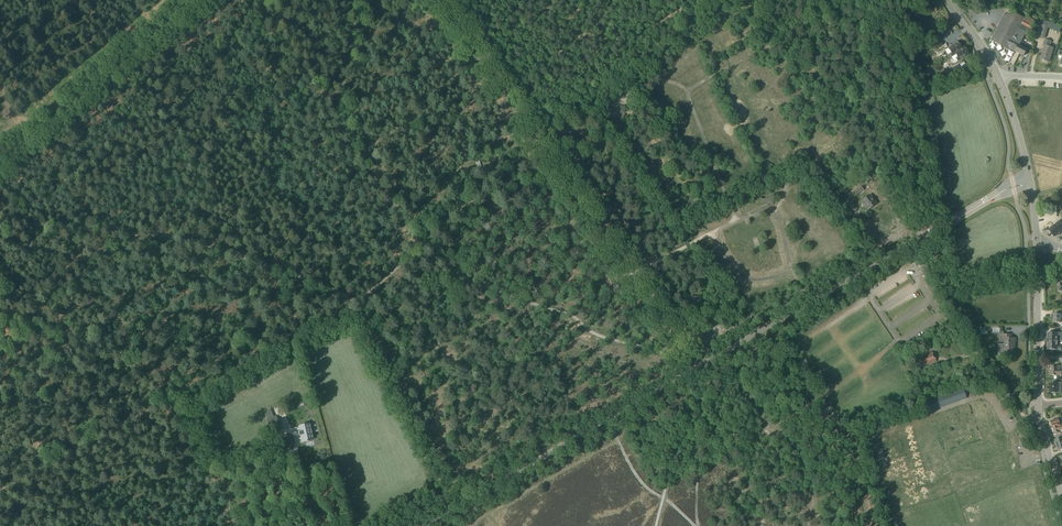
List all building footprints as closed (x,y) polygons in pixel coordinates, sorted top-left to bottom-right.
[(1011,49),(1015,52),(1025,32),(1026,33),(1030,35),(1037,22),(1027,17),(1025,19),(1010,11),(1007,16),(1004,15),(991,40),(1010,50),(1011,49)] [(1045,39),(1048,27),(1042,25),(1041,29),(1042,30),(1040,37),(1045,39)] [(1020,44),(1026,33),(1025,32),(1015,52),(1017,52),(1016,53),(1020,55),(1022,56),(1024,57),(1027,50),(1020,47),(1021,45),(1020,44)] [(1049,63),(1053,49),(1050,47),(1051,42),(1045,40),(1043,45),(1044,46),(1042,53),(1043,54),(1041,60),(1049,63)] [(957,50),(961,48),(957,42),(947,48),(951,53),(949,54),(951,57),(955,55),(959,52),(957,50)] [(969,54),(966,49),(965,46),(964,47),(964,46),(961,48),(957,50),(959,52),(955,55),(957,58),(956,58),(957,61),(969,54)] [(1013,53),(1009,54),(1008,51),(1003,52),(1005,60),(1009,59),(1010,63),(1015,61),(1013,53)] [(862,186),(861,187),(855,191),(854,191),(857,195),(859,194),(864,190),(862,186)] [(761,198),(746,205),(746,213),(766,204),(769,207),(773,205),(773,195),(763,199),(761,198)] [(869,195),(862,201),(868,210),(876,204),(869,195)] [(810,218),(804,213),(803,215),(799,212),(797,214),(802,218),(803,216),(808,220),(810,218)] [(927,220),(919,227),(922,231),(926,228),(929,225),(927,220)] [(1049,229),(1055,237),(1058,235),(1059,236),(1061,234),(1061,220),(1049,229)] [(1053,315),(1053,323),(1061,323),(1061,315),(1053,315)] [(1047,342),(1057,342),(1061,342),(1061,334),(1047,334),(1047,342)] [(1005,345),(998,345),(998,355),(1005,355),(1005,356),(1009,356),(1009,355),(1013,355),(1013,345),(1015,345),(1015,339),(1011,339),(1011,335),(1003,335),(1003,339),(1005,339),(1005,345)] [(1057,342),(1047,342),(1047,350),(1054,350),(1054,352),(1061,352),(1061,346),(1057,346),(1057,342)] [(932,352),(919,358),(923,367),(937,361),(932,352)] [(1051,368),(1051,376),(1061,376),(1061,370),(1061,367),(1057,367),(1057,368),(1051,368)] [(1051,384),(1051,393),(1057,393),(1061,393),(1061,383),(1056,383),(1056,384),(1051,384)] [(962,388),(923,403),(926,413),(937,409),(936,408),(966,397),(962,388)] [(270,410),(264,413),(267,420),(273,433),(280,430),(279,426),(280,426),(276,416),(273,417),(270,410)] [(1061,418),(1058,419),(1050,421),(1051,424),(1051,425),(1051,427),(1052,427),(1052,428),(1053,428),(1061,425),(1061,421),(1061,418)] [(313,440),(310,424),(299,426),(300,432),(298,432),(299,436),(301,436),(303,442),(307,441),(307,442),(309,442),(309,441),(313,440)]
